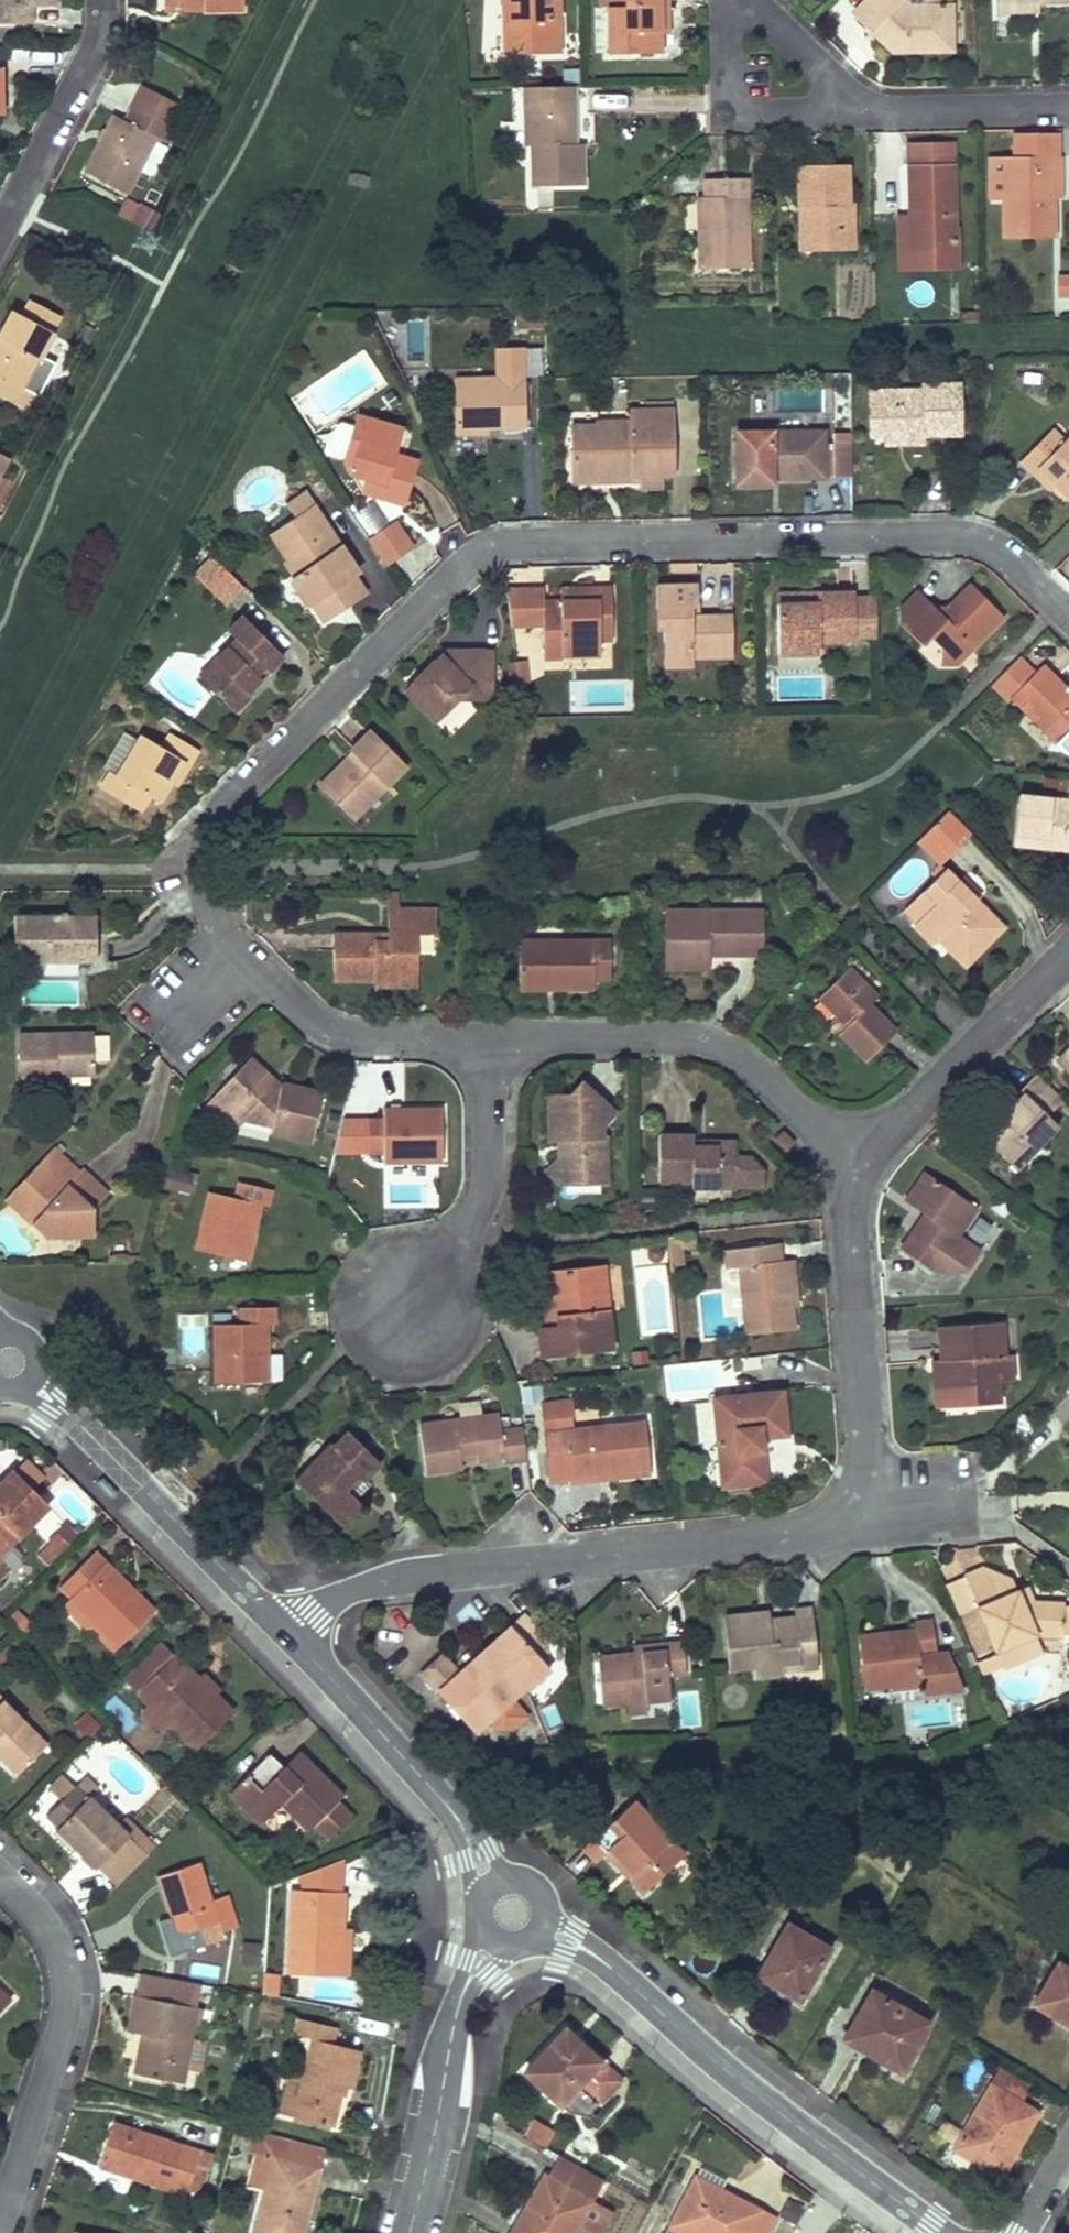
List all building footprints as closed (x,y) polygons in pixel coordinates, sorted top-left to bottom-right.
[(1,6),(0,6),(0,24),(32,23),(32,6),(48,5),(48,0),(1,0),(1,6)] [(242,9),(242,0),(202,0),(202,5),(202,10),(242,9)] [(507,30),(503,30),(503,55),(559,54),(558,0),(507,0),(507,30)] [(660,53),(660,31),(659,7),(667,6),(667,0),(600,0),(600,7),(606,7),(607,54),(660,53)] [(952,0),(865,0),(851,14),(869,32),(873,28),(893,46),(941,46),(941,4),(952,4),(952,0)] [(1030,0),(995,0),(995,12),(1030,12),(1030,0)] [(893,46),(873,28),(869,32),(889,53),(952,53),(952,4),(941,4),(941,46),(893,46)] [(667,6),(659,7),(660,31),(667,31),(667,6)] [(83,172),(125,194),(155,137),(165,142),(173,127),(161,120),(170,101),(141,86),(123,121),(113,115),(83,172)] [(573,103),(573,86),(521,87),(521,104),(573,103)] [(573,112),(573,103),(521,104),(522,146),(529,146),(528,113),(573,112)] [(574,144),(573,112),(528,113),(529,146),(530,186),(583,185),(582,144),(574,144)] [(1014,156),(1060,156),(1060,134),(1015,134),(1014,156)] [(1053,238),(1053,198),(1052,198),(1052,175),(1060,175),(1060,156),(1014,156),(1002,156),(1002,157),(989,157),(989,199),(1003,199),(1003,238),(1053,238)] [(953,164),(907,164),(908,215),(908,252),(954,251),(953,164)] [(846,166),(797,167),(798,205),(809,204),(810,248),(852,248),(851,202),(847,202),(846,166)] [(747,267),(745,178),(704,179),(704,197),(698,197),(699,268),(747,267)] [(151,230),(160,211),(127,195),(118,214),(151,230)] [(810,248),(809,204),(798,205),(799,249),(810,248)] [(954,269),(954,251),(908,252),(908,215),(897,216),(898,269),(954,269)] [(1058,275),(1058,297),(1068,296),(1068,275),(1058,275)] [(11,311),(0,331),(0,396),(25,409),(33,394),(23,389),(41,355),(53,333),(51,332),(59,316),(29,300),(20,316),(11,311)] [(497,369),(524,368),(524,347),(497,347),(497,369)] [(51,360),(41,355),(23,389),(33,394),(51,360)] [(455,434),(478,433),(478,428),(487,428),(525,427),(524,377),(453,379),(455,434)] [(961,434),(960,384),(920,385),(920,389),(867,391),(868,432),(882,432),(904,431),(904,444),(924,444),(924,436),(961,434)] [(645,410),(672,410),(672,396),(645,396),(645,410)] [(661,474),(674,474),(672,410),(645,410),(627,410),(628,422),(594,422),(594,425),(569,426),(570,476),(599,476),(599,470),(609,470),(609,475),(638,475),(638,487),(662,487),(661,474)] [(400,428),(357,416),(344,462),(350,473),(364,477),(360,491),(392,500),(396,487),(407,490),(415,461),(392,454),(400,428)] [(1068,499),(1068,435),(1064,440),(1052,428),(1019,462),(1031,474),(1037,468),(1054,485),(1068,500),(1068,499)] [(823,431),(735,432),(735,484),(771,484),(771,477),(824,477),(824,442),(823,431)] [(904,444),(904,431),(882,432),(883,445),(904,444)] [(480,450),(479,434),(459,434),(459,451),(480,450)] [(832,441),(824,442),(824,477),(832,477),(832,441)] [(851,441),(832,441),(832,477),(851,477),(851,441)] [(1054,485),(1037,468),(1031,474),(1048,490),(1054,485)] [(0,479),(0,500),(9,484),(0,479)] [(407,490),(396,487),(392,500),(403,503),(407,490)] [(324,618),(362,594),(360,592),(362,590),(352,575),(357,571),(304,490),(285,502),(296,518),(270,535),(286,559),(284,560),(295,577),(293,578),(292,582),(304,602),(308,603),(310,602),(320,617),(323,616),(324,618)] [(367,536),(385,564),(415,545),(397,517),(367,536)] [(241,585),(213,557),(194,576),(222,604),(241,585)] [(1003,616),(970,584),(945,608),(930,606),(929,601),(917,590),(898,610),(905,616),(898,623),(921,645),(929,637),(939,647),(939,664),(955,664),(1003,616)] [(732,656),(731,615),(691,616),(690,608),(696,603),(696,585),(655,586),(655,609),(662,609),(662,628),(663,666),(692,666),(691,657),(732,656)] [(610,587),(591,588),(591,594),(573,594),(573,600),(565,600),(542,601),(542,588),(507,589),(511,626),(542,626),(543,658),(563,658),(562,653),(599,653),(599,640),(611,639),(610,587)] [(591,594),(591,588),(565,588),(565,600),(573,600),(573,594),(591,594)] [(776,604),(777,653),(819,653),(818,641),(854,640),(854,638),(854,627),(853,595),(853,592),(816,593),(816,603),(776,604)] [(776,604),(816,603),(816,593),(776,594),(776,604)] [(853,595),(854,627),(854,638),(876,637),(875,595),(853,595)] [(282,657),(242,616),(226,631),(235,640),(198,677),(234,713),(250,697),(246,693),(260,679),(255,674),(262,667),(267,672),(282,657)] [(600,669),(599,653),(562,653),(563,658),(563,670),(600,669)] [(991,684),(1007,700),(1010,697),(1056,741),(1068,728),(1068,692),(1068,691),(1041,664),(1033,672),(1018,657),(991,684)] [(525,660),(515,661),(518,683),(527,682),(525,660)] [(511,684),(518,683),(515,661),(508,662),(511,684)] [(490,685),(469,685),(456,698),(490,698),(490,685)] [(1056,741),(1068,753),(1068,752),(1068,728),(1056,741)] [(406,766),(369,729),(349,750),(351,753),(354,756),(345,766),(341,762),(318,786),(352,820),(406,766)] [(99,788),(139,812),(160,777),(170,783),(183,762),(189,766),(199,751),(168,733),(160,747),(140,735),(137,740),(123,732),(101,767),(109,772),(99,788)] [(341,762),(345,766),(354,756),(351,753),(341,762)] [(189,766),(183,762),(170,783),(177,787),(189,766)] [(1013,844),(1068,850),(1068,801),(1017,796),(1013,844)] [(947,811),(923,835),(946,858),(970,834),(947,811)] [(965,966),(1003,928),(980,904),(961,886),(944,869),(903,910),(916,922),(913,925),(933,944),(938,939),(965,966)] [(964,882),(961,886),(980,904),(983,901),(964,882)] [(388,892),(388,907),(397,907),(397,892),(388,892)] [(376,934),(332,934),(332,980),(374,980),(397,979),(397,971),(417,971),(416,933),(435,933),(435,907),(397,907),(388,907),(388,940),(376,940),(376,934)] [(760,955),(760,909),(665,910),(665,969),(707,969),(707,955),(707,949),(739,949),(739,955),(760,955)] [(88,915),(13,915),(13,961),(88,961),(88,915)] [(552,989),(593,989),(593,979),(610,979),(610,940),(518,940),(518,982),(552,982),(552,989)] [(817,997),(836,1015),(846,1025),(838,1033),(866,1061),(895,1031),(868,1004),(876,996),(847,968),(817,997)] [(417,986),(417,971),(397,971),(397,979),(374,980),(374,986),(417,986)] [(838,1033),(846,1025),(836,1015),(828,1023),(838,1033)] [(92,1033),(18,1035),(19,1084),(57,1083),(57,1074),(56,1066),(66,1066),(66,1074),(93,1073),(92,1033)] [(1068,1069),(1068,1049),(1056,1062),(1066,1072),(1068,1069)] [(248,1058),(204,1105),(202,1116),(240,1125),(242,1118),(271,1125),(270,1131),(312,1141),(323,1094),(284,1085),(279,1088),(275,1087),(271,1090),(265,1088),(268,1077),(248,1058)] [(57,1074),(66,1074),(66,1066),(56,1066),(57,1074)] [(1015,1169),(1058,1126),(1047,1116),(1063,1100),(1036,1073),(1019,1090),(1023,1094),(1029,1100),(1005,1124),(987,1142),(1015,1169)] [(569,1096),(548,1096),(548,1140),(558,1140),(563,1139),(563,1152),(558,1152),(558,1158),(545,1171),(558,1183),(604,1183),(604,1138),(601,1138),(601,1126),(613,1112),(581,1083),(569,1096)] [(1005,1124),(1029,1100),(1023,1094),(999,1118),(1005,1124)] [(383,1163),(442,1161),(441,1108),(382,1109),(382,1120),(365,1120),(366,1153),(383,1153),(383,1163)] [(794,1142),(782,1130),(774,1138),(786,1150),(794,1142)] [(657,1135),(657,1182),(691,1182),(691,1188),(734,1187),(734,1184),(762,1184),(762,1169),(749,1156),(734,1156),(734,1141),(705,1141),(705,1146),(692,1146),(692,1135),(657,1135)] [(5,1199),(44,1236),(93,1234),(92,1221),(86,1215),(92,1209),(67,1185),(78,1173),(52,1148),(5,1199)] [(170,1164),(163,1187),(192,1195),(199,1173),(170,1164)] [(976,1207),(924,1172),(904,1201),(924,1214),(900,1249),(933,1271),(955,1271),(972,1246),(957,1236),(976,1207)] [(104,1197),(78,1173),(67,1185),(92,1209),(104,1197)] [(234,1198),(208,1192),(194,1249),(247,1262),(260,1205),(266,1207),(270,1190),(238,1182),(234,1198)] [(693,1233),(666,1235),(669,1265),(681,1264),(680,1246),(694,1245),(693,1233)] [(745,1334),(793,1329),(791,1306),(787,1306),(786,1297),(790,1297),(787,1261),(778,1262),(776,1245),(725,1250),(727,1268),(739,1266),(745,1334)] [(972,1246),(955,1271),(967,1271),(980,1251),(972,1246)] [(790,1297),(786,1297),(787,1306),(791,1306),(797,1305),(792,1261),(787,1261),(790,1297)] [(568,1270),(569,1282),(604,1278),(603,1266),(568,1270)] [(540,1355),(611,1348),(604,1278),(569,1282),(568,1270),(546,1272),(550,1309),(555,1309),(557,1327),(537,1329),(540,1355)] [(241,1324),(213,1324),(214,1383),(267,1382),(267,1324),(274,1324),(273,1307),(240,1307),(241,1324)] [(1001,1321),(937,1326),(940,1361),(945,1360),(948,1407),(999,1403),(998,1381),(996,1357),(1004,1356),(1001,1321)] [(1004,1356),(996,1357),(998,1381),(1012,1380),(1010,1356),(1004,1356)] [(945,1360),(940,1361),(931,1361),(935,1408),(948,1407),(945,1360)] [(712,1398),(721,1487),(765,1483),(760,1438),(786,1435),(782,1391),(712,1398)] [(649,1469),(644,1421),(570,1429),(568,1418),(571,1418),(569,1402),(541,1405),(546,1452),(565,1450),(568,1483),(587,1481),(586,1476),(611,1473),(649,1469)] [(497,1413),(418,1425),(425,1473),(461,1468),(460,1462),(459,1453),(475,1451),(476,1460),(502,1456),(503,1462),(526,1458),(521,1427),(500,1430),(497,1413)] [(208,1426),(216,1432),(224,1422),(217,1416),(208,1426)] [(237,1432),(224,1422),(216,1432),(229,1443),(237,1432)] [(379,1462),(347,1432),(333,1447),(330,1444),(297,1479),(343,1523),(361,1504),(355,1499),(344,1488),(359,1473),(364,1478),(379,1462)] [(568,1483),(565,1450),(546,1452),(550,1485),(568,1483)] [(476,1460),(475,1451),(459,1453),(460,1462),(476,1460)] [(10,1544),(48,1505),(12,1470),(0,1483),(0,1554),(10,1544)] [(369,1483),(364,1478),(359,1473),(344,1488),(355,1499),(369,1483)] [(611,1473),(586,1476),(587,1481),(611,1478),(611,1473)] [(97,1484),(113,1499),(119,1493),(103,1478),(97,1484)] [(51,1510),(36,1525),(44,1533),(59,1517),(51,1510)] [(35,1551),(48,1565),(80,1533),(67,1520),(35,1551)] [(21,1554),(10,1544),(0,1554),(0,1575),(21,1554)] [(95,1549),(59,1586),(71,1598),(119,1645),(153,1611),(133,1591),(131,1593),(114,1576),(118,1573),(95,1549)] [(1060,1605),(1060,1604),(1030,1602),(1023,1602),(1018,1604),(1013,1591),(1008,1580),(979,1568),(960,1576),(973,1607),(992,1653),(979,1659),(983,1669),(992,1665),(993,1669),(999,1666),(999,1667),(1018,1659),(1011,1642),(1031,1634),(1059,1635),(1059,1634),(1060,1605)] [(155,1609),(118,1573),(114,1576),(131,1593),(133,1591),(153,1611),(155,1609)] [(973,1607),(960,1576),(944,1584),(957,1615),(973,1607)] [(1013,1591),(1018,1604),(1023,1602),(1030,1602),(1023,1587),(1013,1591)] [(119,1645),(71,1598),(64,1606),(88,1630),(91,1627),(114,1650),(119,1645)] [(1059,1634),(1068,1634),(1068,1605),(1060,1605),(1059,1634)] [(759,1613),(723,1617),(728,1669),(753,1666),(754,1676),(782,1673),(781,1663),(799,1662),(799,1654),(815,1652),(811,1608),(793,1610),(794,1617),(768,1620),(760,1621),(759,1613)] [(759,1613),(760,1621),(768,1620),(768,1612),(759,1613)] [(523,1615),(510,1627),(516,1634),(494,1654),(488,1647),(477,1657),(468,1665),(458,1674),(440,1654),(420,1672),(473,1732),(490,1717),(504,1733),(525,1715),(510,1698),(547,1666),(543,1638),(523,1615)] [(915,1630),(857,1636),(862,1689),(921,1682),(922,1694),(964,1689),(948,1652),(935,1654),(932,1621),(914,1623),(915,1630)] [(494,1654),(516,1634),(510,1627),(488,1647),(494,1654)] [(633,1654),(596,1657),(601,1705),(626,1703),(640,1701),(645,1701),(670,1698),(667,1675),(685,1673),(682,1642),(663,1643),(664,1651),(633,1654)] [(161,1643),(124,1680),(148,1704),(172,1727),(195,1750),(232,1712),(208,1689),(204,1693),(194,1683),(198,1679),(161,1643)] [(633,1654),(664,1651),(663,1643),(632,1647),(633,1654)] [(461,1656),(468,1665),(477,1657),(469,1649),(461,1656)] [(198,1679),(194,1683),(204,1693),(208,1689),(198,1679)] [(16,1775),(47,1745),(0,1698),(0,1758),(16,1775)] [(684,1698),(684,1727),(698,1727),(698,1698),(684,1698)] [(640,1701),(626,1703),(627,1714),(646,1713),(645,1701),(640,1701)] [(148,1704),(140,1712),(164,1735),(172,1727),(148,1704)] [(306,1761),(296,1752),(282,1767),(291,1776),(306,1761)] [(260,1824),(280,1803),(308,1830),(313,1824),(327,1838),(349,1815),(335,1802),(341,1796),(306,1761),(291,1776),(282,1767),(267,1753),(228,1793),(260,1824)] [(49,1789),(61,1800),(73,1787),(62,1776),(49,1789)] [(84,1776),(74,1786),(86,1798),(88,1795),(96,1788),(84,1776)] [(57,1827),(55,1829),(95,1869),(96,1868),(128,1835),(118,1825),(88,1795),(86,1798),(74,1786),(73,1787),(61,1800),(45,1815),(57,1827)] [(633,1801),(593,1838),(605,1851),(624,1871),(628,1867),(648,1888),(683,1855),(633,1801)] [(124,1818),(118,1825),(128,1835),(96,1868),(116,1886),(154,1847),(124,1818)] [(605,1851),(593,1838),(583,1847),(595,1860),(605,1851)] [(238,1926),(227,1894),(212,1900),(199,1862),(156,1876),(176,1934),(218,1920),(222,1931),(238,1926)] [(628,1867),(624,1871),(643,1892),(648,1888),(628,1867)] [(290,1889),(287,1974),(340,1976),(342,1928),(343,1891),(290,1889)] [(828,1948),(786,1924),(757,1975),(782,1990),(792,1973),(808,1983),(828,1948)] [(342,1928),(340,1976),(348,1976),(350,1929),(342,1928)] [(1032,2004),(1068,2026),(1068,1970),(1057,1962),(1032,2004)] [(263,1991),(279,1992),(280,1972),(264,1971),(263,1991)] [(139,1972),(128,2031),(141,2033),(148,2035),(140,2075),(181,2083),(184,2068),(190,2038),(201,1980),(139,1972)] [(792,1973),(782,1990),(798,1999),(808,1983),(792,1973)] [(870,1990),(842,2039),(859,2048),(864,2040),(886,2052),(881,2061),(900,2071),(928,2022),(870,1990)] [(9,2001),(0,1992),(0,2010),(9,2001)] [(340,2086),(348,2088),(358,2050),(333,2044),(337,2028),(296,2018),(292,2033),(312,2038),(303,2076),(292,2116),(330,2126),(338,2093),(335,2092),(337,2085),(340,2086)] [(564,2028),(524,2072),(567,2112),(585,2092),(597,2104),(620,2080),(564,2028)] [(141,2033),(133,2074),(140,2075),(148,2035),(141,2033)] [(190,2038),(184,2068),(197,2071),(203,2041),(190,2038)] [(864,2040),(859,2048),(881,2061),(886,2052),(864,2040)] [(999,2069),(990,2085),(1018,2101),(1027,2086),(999,2069)] [(303,2076),(289,2073),(279,2113),(292,2116),(303,2076)] [(990,2085),(952,2148),(993,2173),(1008,2148),(1013,2152),(1036,2112),(1018,2101),(990,2085)] [(585,2092),(567,2112),(586,2116),(597,2104),(585,2092)] [(546,2145),(555,2128),(532,2117),(523,2134),(546,2145)] [(195,2165),(200,2150),(113,2122),(98,2167),(185,2195),(187,2190),(195,2165)] [(255,2130),(249,2153),(256,2155),(254,2162),(271,2166),(265,2190),(254,2232),(301,2232),(306,2214),(303,2214),(304,2207),(307,2208),(317,2169),(306,2166),(312,2144),(255,2130)] [(323,2147),(312,2144),(306,2166),(317,2169),(323,2147)] [(1008,2148),(993,2173),(999,2176),(1013,2152),(1008,2148)] [(256,2155),(249,2153),(247,2160),(254,2162),(256,2155)] [(549,2178),(535,2203),(529,2200),(510,2232),(573,2232),(579,2223),(591,2202),(603,2181),(560,2156),(548,2177),(549,2178)] [(271,2166),(254,2162),(248,2186),(265,2190),(271,2166)] [(203,2167),(195,2165),(187,2190),(196,2193),(202,2175),(200,2174),(203,2167)] [(669,2225),(684,2232),(767,2232),(775,2218),(719,2189),(725,2179),(699,2166),(669,2225)] [(548,2177),(543,2175),(529,2200),(535,2203),(549,2178),(548,2177)] [(579,2223),(595,2232),(599,2232),(610,2213),(591,2202),(579,2223)]
